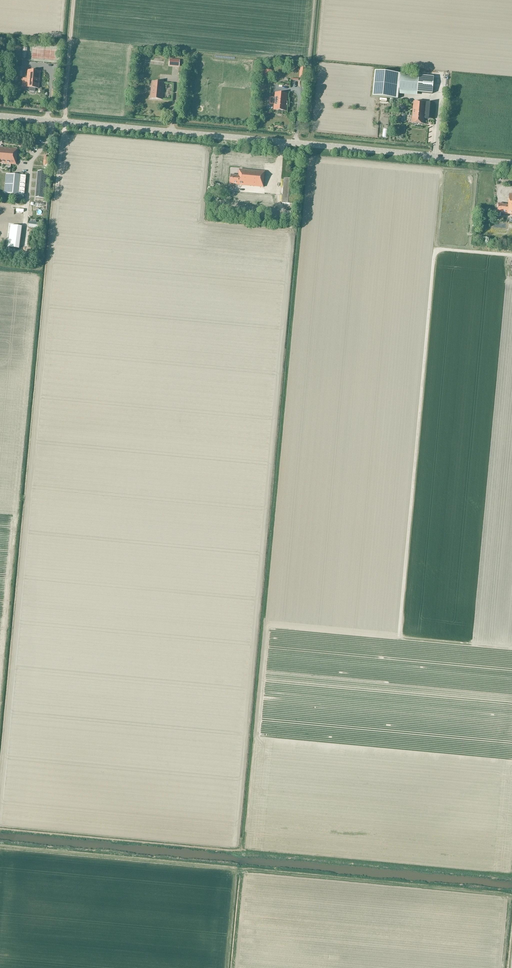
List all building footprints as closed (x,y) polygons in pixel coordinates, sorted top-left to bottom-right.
[(264,78),(272,78),(272,70),(265,70),(264,78)] [(39,89),(40,71),(28,71),(27,88),(30,88),(29,91),(30,92),(34,92),(35,91),(36,88),(39,89)] [(396,74),(375,72),(372,97),(393,99),(396,74)] [(418,92),(419,76),(404,75),(404,73),(401,73),(399,91),(418,92)] [(419,76),(418,92),(432,94),(434,77),(419,76)] [(150,99),(162,100),(164,83),(152,82),(150,99)] [(271,97),(270,104),(274,105),(274,110),(286,111),(287,94),(275,93),(275,98),(271,97)] [(433,120),(435,103),(413,102),(412,123),(424,123),(424,119),(433,120)] [(16,165),(18,149),(2,148),(3,147),(0,146),(0,164),(16,165)] [(230,175),(230,184),(238,185),(238,186),(241,186),(263,188),(265,172),(239,170),(239,176),(230,175)] [(27,176),(10,174),(6,174),(4,194),(8,195),(25,196),(27,176)] [(282,204),(294,205),(296,180),(290,180),(284,179),(282,204)] [(511,215),(511,195),(510,194),(508,205),(498,204),(497,213),(507,214),(507,215),(511,215)] [(102,699),(102,707),(114,708),(114,712),(118,712),(119,697),(115,696),(115,700),(102,699)]
